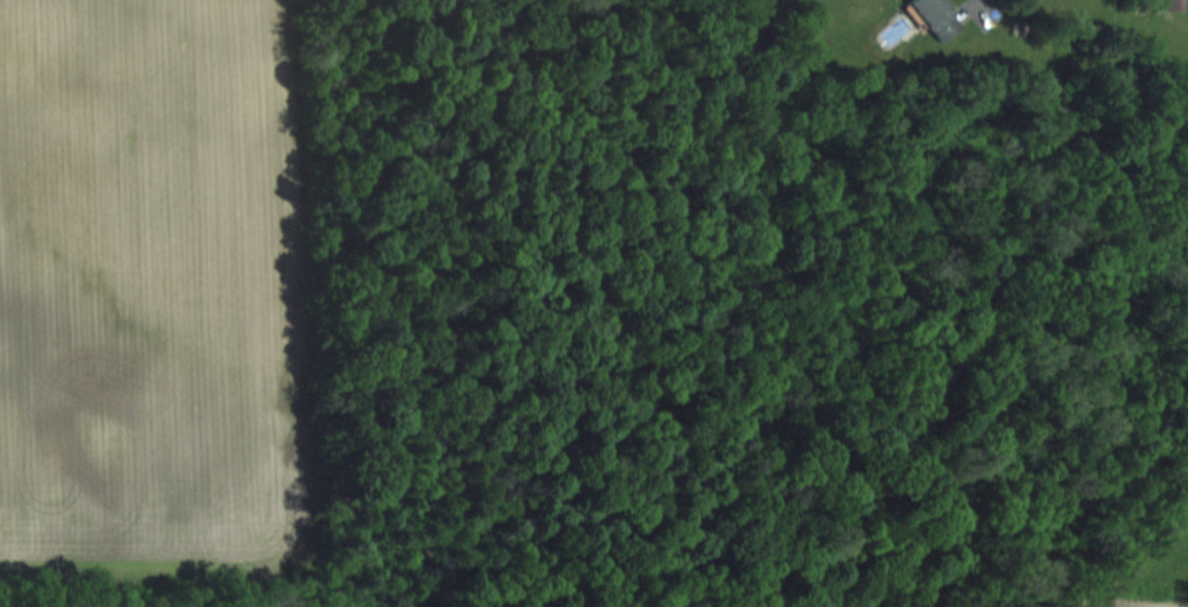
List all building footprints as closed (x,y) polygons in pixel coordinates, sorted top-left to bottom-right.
[(943,0),(905,0),(905,1),(940,41),(962,22),(943,0)] [(1187,10),(1187,0),(1164,0),(1164,9),(1187,10)]
